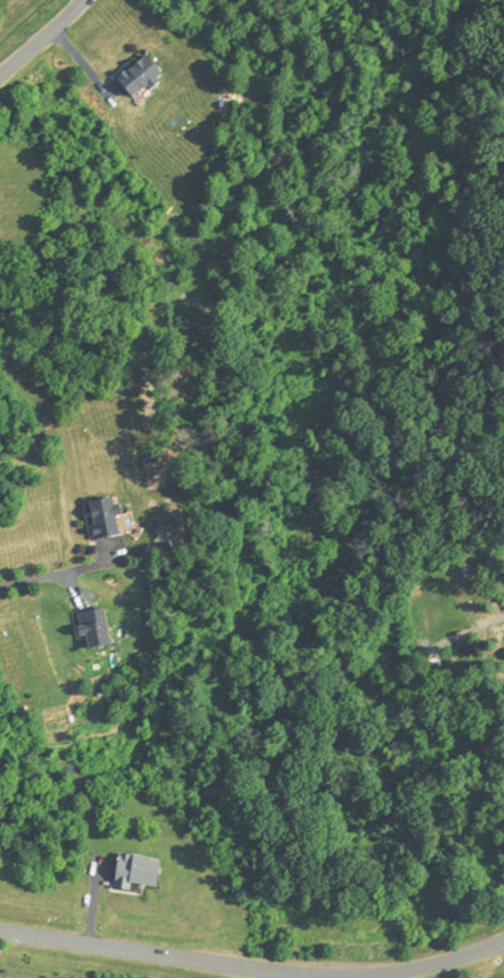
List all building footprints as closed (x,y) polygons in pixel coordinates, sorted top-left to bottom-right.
[(113,83),(129,102),(160,77),(143,57),(113,83)] [(91,544),(116,540),(113,521),(117,520),(114,501),(84,506),(91,544)] [(74,614),(81,650),(108,644),(101,609),(74,614)] [(111,890),(128,893),(130,885),(154,888),(158,861),(116,855),(111,890)]
